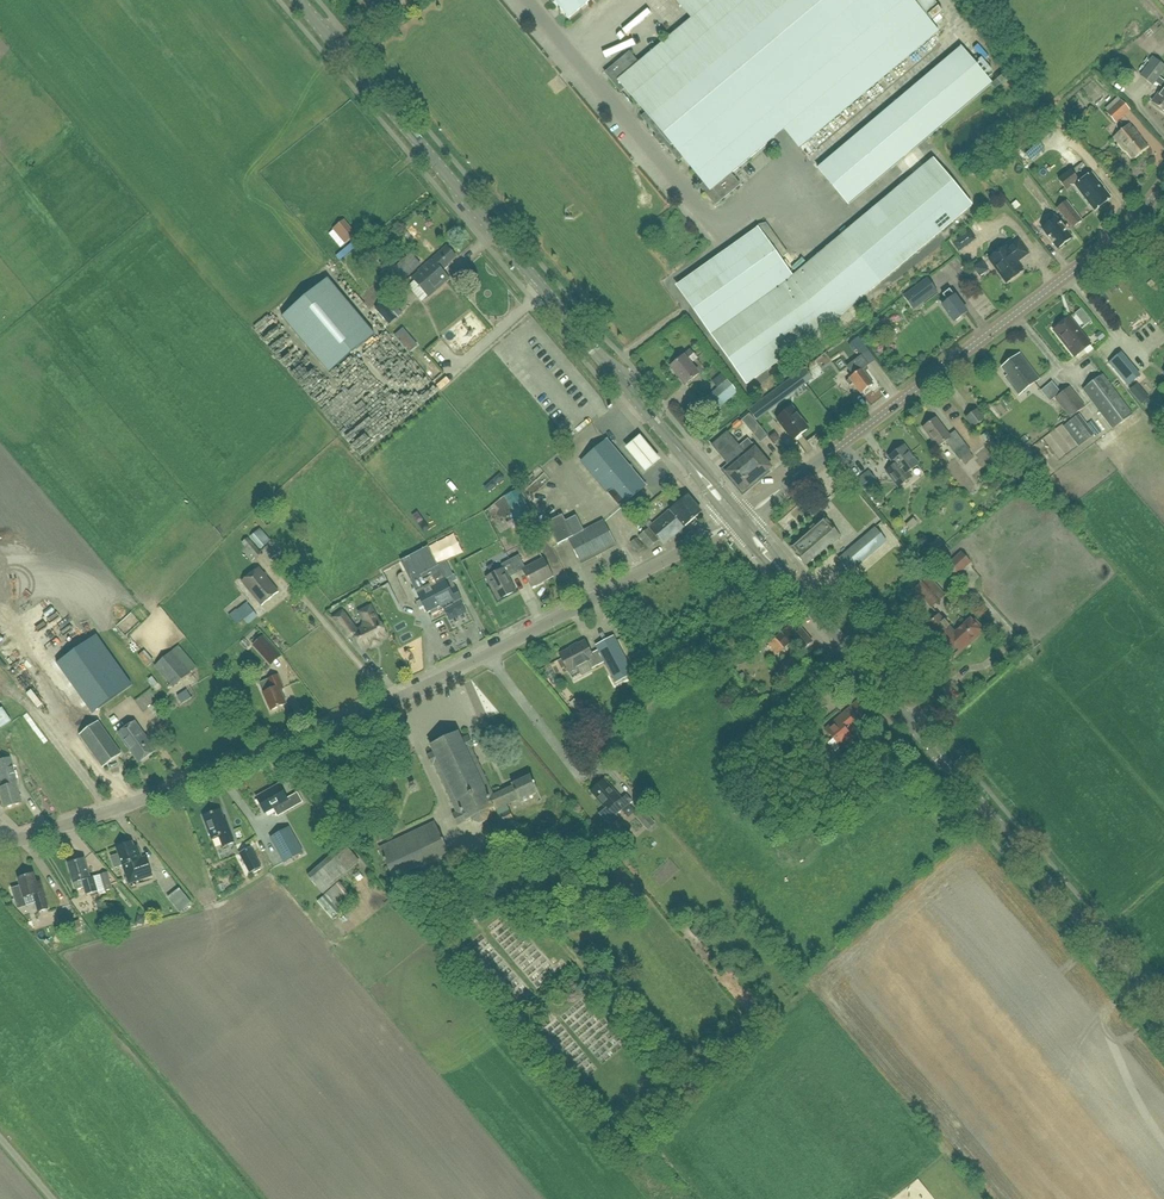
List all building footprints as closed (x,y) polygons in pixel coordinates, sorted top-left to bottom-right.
[(569,19),(591,0),(553,0),(569,19)] [(629,53),(605,73),(620,91),(625,87),(647,113),(642,117),(678,161),(684,157),(705,182),(700,186),(715,205),(739,185),(730,174),(784,129),(800,147),(938,32),(912,0),(677,0),(692,18),(638,63),(629,53)] [(926,8),(937,0),(936,0),(920,0),(926,8)] [(613,12),(615,4),(607,2),(606,11),(613,12)] [(961,48),(817,168),(848,205),(991,84),(961,48)] [(1159,78),(1163,71),(1163,66),(1154,58),(1140,76),(1152,86),(1155,83),(1162,88),(1152,102),(1163,112),(1163,82),(1159,78)] [(1115,124),(1130,110),(1119,98),(1106,110),(1108,111),(1106,114),(1115,124)] [(1132,158),(1147,146),(1140,138),(1140,137),(1130,124),(1113,137),(1124,150),(1125,150),(1132,158)] [(1036,140),(1021,153),(1029,161),(1044,148),(1036,140)] [(748,235),(677,286),(747,384),(825,328),(971,206),(932,160),(792,278),(779,260),(787,254),(769,229),(769,230),(766,226),(759,228),(757,229),(757,228),(748,235)] [(1067,190),(1079,180),(1071,171),(1059,180),(1067,190)] [(1110,198),(1091,174),(1076,186),(1081,192),(1080,193),(1094,211),(1110,198)] [(1072,227),(1082,219),(1067,201),(1057,209),(1069,223),(1072,227)] [(1068,231),(1071,228),(1068,224),(1064,227),(1057,219),(1043,230),(1046,235),(1058,249),(1072,237),(1068,231)] [(344,221),(332,231),(344,246),(356,236),(344,221)] [(1086,224),(1075,233),(1081,239),(1092,230),(1086,224)] [(976,235),(957,244),(963,254),(981,245),(976,235)] [(1018,241),(1007,250),(1005,248),(989,260),(1006,283),(1023,271),(1016,262),(1028,254),(1018,241)] [(382,244),(369,254),(376,262),(389,252),(382,244)] [(432,260),(443,272),(449,266),(448,265),(456,258),(446,246),(432,260)] [(443,272),(432,260),(419,271),(420,273),(412,279),(429,298),(449,280),(443,272)] [(411,272),(402,261),(393,269),(402,280),(411,272)] [(976,266),(981,274),(989,269),(984,261),(976,266)] [(329,373),(374,335),(328,279),(282,318),(329,373)] [(923,301),(936,292),(927,280),(914,290),(904,297),(913,309),(923,301)] [(954,322),(966,313),(955,296),(954,297),(949,290),(943,295),(947,302),(942,306),(954,322)] [(375,309),(389,325),(397,318),(402,314),(393,304),(388,309),(382,302),(375,309)] [(1090,345),(1069,318),(1063,323),(1060,322),(1056,326),(1056,329),(1053,331),(1075,358),(1090,345)] [(416,346),(403,330),(395,337),(408,353),(416,346)] [(696,359),(690,351),(684,357),(683,357),(670,367),(686,386),(699,375),(690,364),(696,359)] [(1121,353),(1108,363),(1128,386),(1140,376),(1121,353)] [(1006,378),(1019,395),(1038,380),(1019,355),(1002,368),(1008,376),(1006,378)] [(868,366),(861,357),(847,368),(853,376),(846,382),(849,386),(853,384),(861,394),(872,385),(861,371),(868,366)] [(1131,414),(1102,374),(1082,387),(1112,428),(1131,414)] [(727,381),(716,390),(726,403),(738,393),(727,381)] [(1070,417),(1084,407),(1069,388),(1059,396),(1049,384),(1042,390),(1051,402),(1055,399),(1070,417)] [(779,387),(765,398),(772,407),(787,396),(779,387)] [(793,441),(808,429),(792,408),(777,420),(793,441)] [(973,428),(982,420),(976,411),(966,418),(973,428)] [(752,434),(760,427),(749,413),(741,420),(752,434)] [(960,460),(970,452),(955,432),(949,436),(936,419),(923,429),(937,448),(946,442),(960,460)] [(727,432),(722,437),(758,480),(771,468),(748,440),(739,447),(727,432)] [(985,443),(991,438),(987,432),(981,437),(985,443)] [(632,443),(625,448),(645,473),(652,466),(660,460),(640,436),(632,443)] [(756,481),(758,480),(722,437),(711,446),(731,469),(726,473),(734,483),(740,490),(745,486),(747,489),(754,483),(756,481)] [(619,507),(645,486),(607,440),(581,461),(619,507)] [(888,457),(894,465),(886,471),(897,487),(911,477),(907,473),(918,465),(904,446),(888,457)] [(853,483),(861,492),(876,480),(869,471),(853,483)] [(533,514),(520,490),(507,497),(520,521),(533,514)] [(675,506),(689,522),(701,512),(696,507),(696,506),(687,495),(675,506)] [(662,516),(676,533),(689,522),(675,506),(662,516)] [(562,515),(546,523),(547,525),(557,545),(568,539),(573,536),(584,531),(576,516),(565,521),(562,515)] [(676,533),(662,516),(650,527),(664,543),(676,533)] [(841,537),(824,517),(790,546),(790,549),(803,564),(819,549),(822,552),(828,547),(828,548),(841,537)] [(573,536),(568,539),(580,562),(614,544),(602,521),(587,529),(584,531),(573,536)] [(648,547),(658,539),(649,527),(639,534),(648,547)] [(850,572),(887,541),(875,527),(839,558),(850,572)] [(250,537),(260,549),(270,541),(259,529),(250,537)] [(255,559),(261,554),(247,538),(241,543),(255,559)] [(643,547),(636,538),(630,543),(638,552),(643,547)] [(270,560),(275,555),(267,546),(261,550),(270,560)] [(428,547),(400,561),(411,580),(410,580),(427,613),(430,611),(432,614),(438,611),(437,608),(441,606),(442,609),(461,600),(450,578),(454,576),(446,562),(437,566),(428,547)] [(953,580),(971,563),(961,552),(942,569),(953,580)] [(518,556),(510,560),(516,573),(522,570),(531,588),(552,577),(543,559),(525,568),(518,556)] [(516,573),(510,560),(501,565),(503,568),(486,577),(498,600),(515,591),(508,577),(516,573)] [(261,606),(278,592),(258,568),(241,582),(261,606)] [(927,578),(916,588),(932,606),(943,596),(927,578)] [(514,602),(500,613),(508,622),(521,611),(514,602)] [(248,624),(257,616),(246,604),(237,612),(236,610),(229,617),(237,626),(244,619),(248,624)] [(363,646),(371,642),(373,645),(379,642),(377,639),(385,635),(376,619),(370,607),(361,612),(366,621),(364,628),(356,632),(363,646)] [(347,632),(355,628),(343,612),(333,619),(343,633),(347,631),(347,632)] [(939,615),(932,622),(925,628),(953,659),(968,646),(966,644),(981,630),(970,618),(955,633),(939,615)] [(803,649),(812,641),(795,621),(776,638),(785,648),(794,639),(803,649)] [(97,636),(57,664),(92,713),(132,686),(97,636)] [(598,651),(604,663),(604,662),(615,683),(632,674),(612,636),(595,645),(598,651)] [(254,646),(263,656),(271,665),(280,657),(272,648),(262,638),(254,646)] [(624,649),(631,645),(627,638),(620,642),(624,649)] [(585,641),(559,654),(568,672),(588,662),(591,669),(604,663),(598,651),(592,654),(585,641)] [(173,687),(190,673),(171,651),(155,666),(173,687)] [(791,659),(781,668),(788,675),(797,666),(791,659)] [(224,668),(219,663),(213,668),(218,673),(224,668)] [(283,689),(278,676),(267,680),(260,684),(264,694),(271,711),(286,705),(279,690),(283,689)] [(231,695),(240,689),(234,680),(225,686),(231,695)] [(183,704),(192,699),(187,690),(177,696),(183,704)] [(871,710),(861,698),(825,730),(841,748),(852,738),(848,733),(863,720),(861,718),(871,710)] [(569,704),(577,713),(582,709),(574,700),(569,704)] [(0,706),(0,715),(3,721),(11,717),(4,704),(0,706)] [(121,753),(98,721),(79,735),(102,767),(121,753)] [(139,762),(155,751),(135,722),(118,733),(139,762)] [(155,729),(159,735),(167,729),(162,724),(155,729)] [(490,797),(492,796),(470,749),(473,748),(468,737),(462,739),(459,732),(431,745),(434,752),(427,756),(432,766),(434,765),(456,813),(453,814),(458,825),(471,818),(473,821),(480,824),(487,820),(489,813),(489,811),(493,809),(493,810),(496,809),(490,797)] [(21,803),(16,784),(17,783),(10,758),(0,760),(0,772),(4,787),(0,788),(0,790),(5,807),(21,803)] [(844,782),(858,770),(849,760),(836,771),(844,782)] [(490,797),(496,809),(508,835),(518,830),(509,811),(508,811),(505,805),(518,799),(520,802),(530,798),(529,795),(538,791),(531,776),(512,784),(513,786),(492,796),(490,797)] [(604,780),(591,791),(606,807),(598,814),(610,828),(620,819),(617,815),(632,802),(626,795),(621,800),(621,799),(604,780)] [(277,817),(283,813),(302,802),(297,793),(287,798),(279,785),(256,797),(265,813),(272,809),(277,817)] [(752,788),(751,789),(746,794),(754,802),(760,796),(752,788)] [(223,846),(234,842),(227,824),(226,824),(220,810),(203,816),(212,839),(219,836),(223,846)] [(644,811),(642,813),(637,818),(648,830),(655,824),(644,811)] [(393,878),(448,853),(435,823),(380,849),(393,878)] [(284,863),(303,853),(289,827),(270,838),(284,863)] [(332,831),(323,839),(330,847),(339,839),(332,831)] [(138,849),(134,850),(132,843),(124,845),(123,843),(118,845),(118,847),(117,848),(119,854),(111,857),(115,868),(123,865),(129,883),(152,875),(147,861),(143,863),(138,849)] [(323,895),(359,863),(344,845),(307,876),(323,895)] [(249,848),(240,853),(246,863),(251,873),(260,868),(255,858),(249,848)] [(89,879),(84,859),(69,864),(77,891),(84,888),(86,895),(98,892),(98,894),(112,890),(107,873),(89,879)] [(21,886),(12,889),(15,899),(24,896),(26,905),(36,902),(39,912),(48,909),(40,882),(36,883),(33,874),(19,879),(21,886)] [(332,919),(354,900),(339,883),(317,902),(332,919)] [(182,885),(170,892),(183,913),(195,906),(182,885)] [(687,923),(692,929),(697,925),(693,919),(687,923)] [(80,921),(73,924),(75,930),(82,928),(80,921)]
